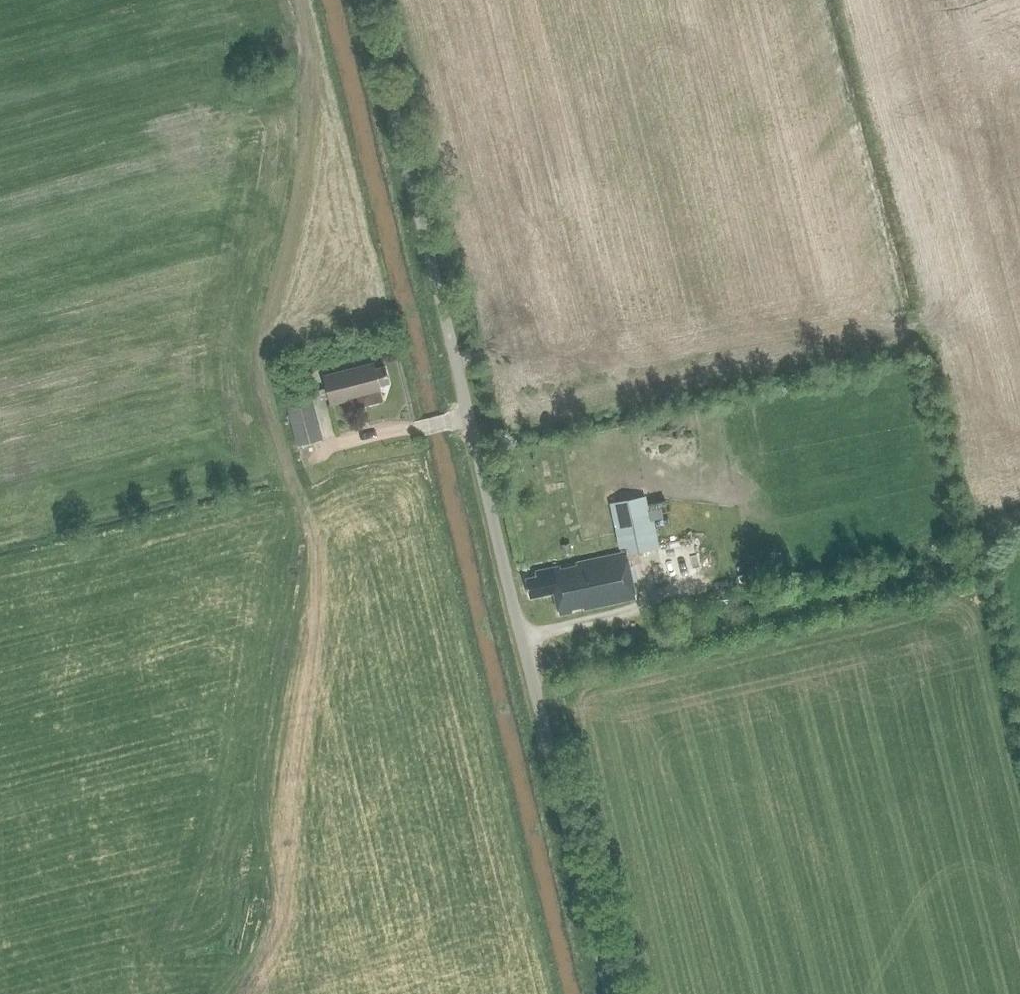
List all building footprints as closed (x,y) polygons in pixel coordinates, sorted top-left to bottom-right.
[(374,367),(325,379),(332,408),(349,404),(351,413),(385,405),(381,389),(390,387),(386,370),(376,373),(374,367)] [(323,438),(312,398),(286,405),(297,445),(323,438)] [(610,503),(620,551),(532,575),(534,579),(525,582),(530,600),(551,595),(558,619),(636,597),(624,554),(655,548),(645,496),(610,503)] [(558,554),(560,564),(568,562),(566,553),(571,552),(570,544),(560,546),(562,554),(558,554)]
